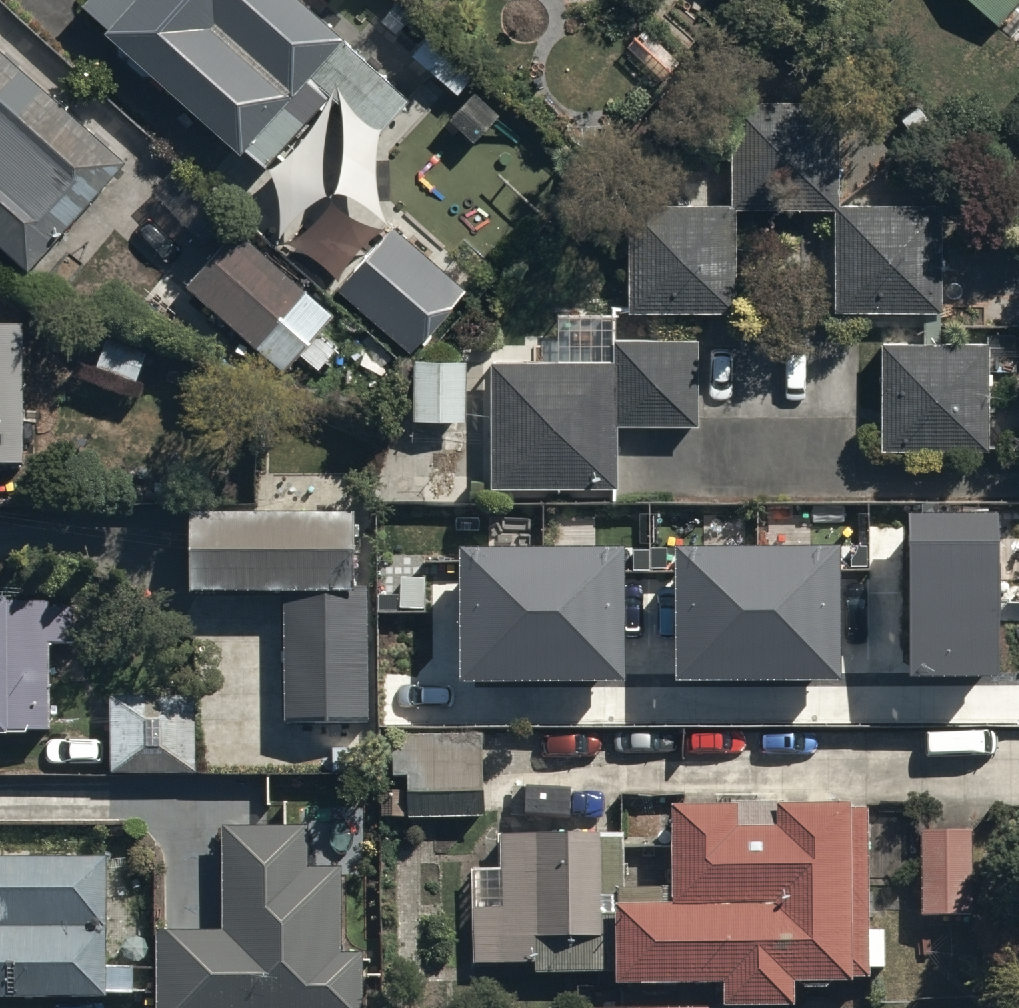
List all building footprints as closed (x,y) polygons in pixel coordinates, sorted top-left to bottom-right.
[(91,14),(117,37),(113,42),(129,57),(124,63),(149,86),(153,80),(248,164),(256,155),(276,174),(344,96),(388,134),(416,102),(300,0),(103,0),(91,14)] [(741,9),(749,0),(731,0),(741,9)] [(1003,29),(1018,12),(1018,0),(972,0),(1003,29)] [(0,59),(0,259),(26,282),(126,170),(0,59)] [(502,118),(475,95),(447,128),(474,151),(502,118)] [(626,212),(625,315),(740,316),(741,217),(828,218),(827,324),(940,325),(941,212),(839,211),(841,105),(732,104),(730,213),(626,212)] [(471,304),(391,234),(339,293),(418,363),(471,304)] [(305,304),(234,236),(184,290),(255,357),(305,304)] [(490,371),(489,492),(613,492),(613,431),(695,432),(695,345),(615,344),(615,321),(557,320),(557,372),(490,371)] [(0,332),(0,479),(26,478),(23,331),(0,332)] [(987,353),(881,354),(880,458),(986,460),(987,353)] [(464,370),(413,369),(411,428),(463,429),(464,370)] [(999,514),(910,515),(912,673),(998,673),(999,514)] [(359,532),(195,528),(193,613),(293,615),(290,735),(368,736),(371,599),(358,599),(359,532)] [(840,544),(678,544),(679,676),(840,675),(840,544)] [(622,547),(460,548),(462,679),(623,679),(622,547)] [(46,749),(44,614),(0,615),(0,750),(46,749)] [(115,704),(115,779),(188,779),(187,704),(115,704)] [(485,814),(485,726),(372,726),(372,773),(410,773),(411,814),(485,814)] [(869,963),(867,792),(785,793),(785,787),(733,788),(733,794),(673,795),(675,894),(617,895),(618,970),(724,968),(725,991),(796,990),(796,969),(855,968),(854,963),(869,963)] [(923,819),(923,909),(974,909),(974,819),(923,819)] [(155,1007),(237,1007),(358,1007),(359,938),(340,937),(340,859),(304,859),(305,825),(217,824),(216,919),(156,918),(155,1007)] [(607,966),(603,828),(503,831),(504,868),(488,868),(488,895),(469,895),(470,955),(533,953),(533,968),(607,966)] [(103,846),(0,847),(0,986),(103,985),(103,846)] [(591,997),(591,1007),(713,1007),(713,997),(591,997)]
